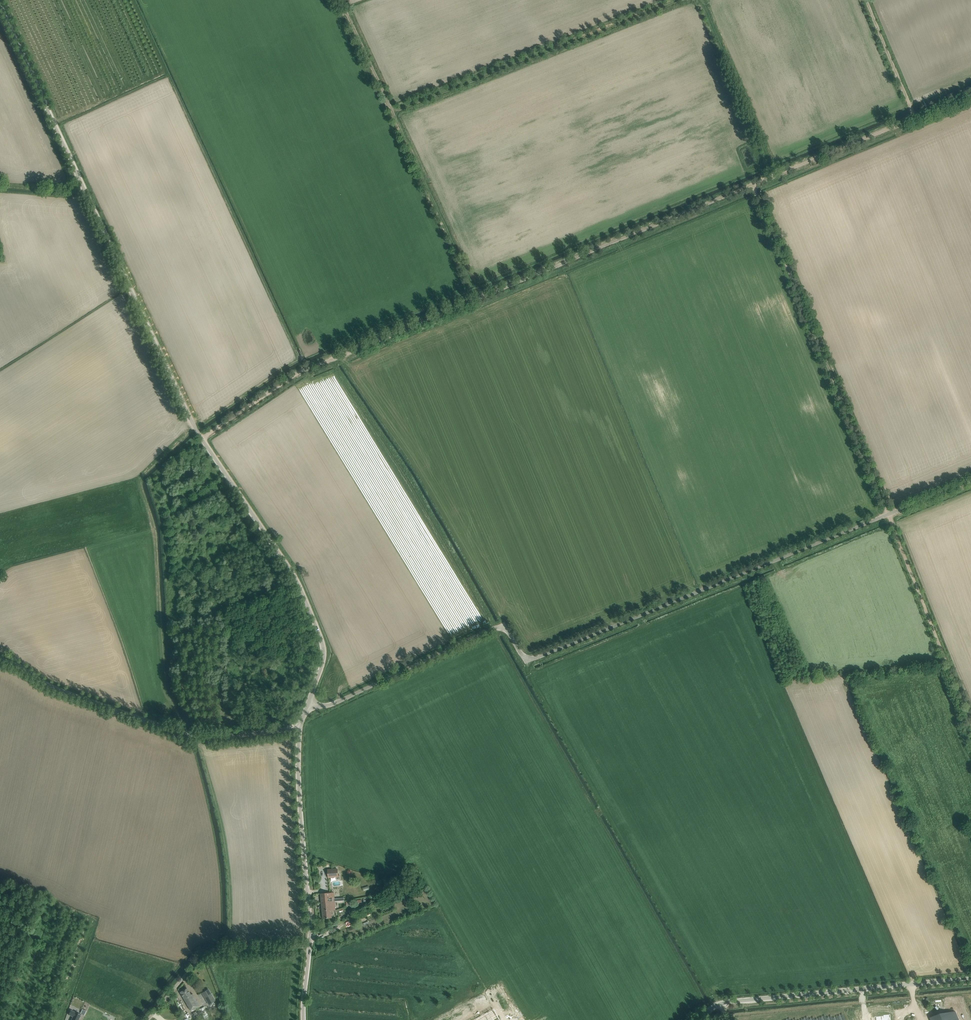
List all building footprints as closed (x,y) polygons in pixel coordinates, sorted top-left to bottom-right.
[(328,877),(333,877),(338,876),(337,869),(328,870),(328,877)] [(344,898),(334,899),(334,892),(326,893),(321,893),(321,903),(323,919),(328,918),(332,918),(331,911),(335,910),(335,902),(344,901),(344,898)] [(180,992),(182,996),(191,1011),(199,1006),(192,994),(191,995),(187,988),(180,992)] [(211,994),(205,997),(209,1004),(215,1001),(211,994)] [(468,1019),(497,1019),(499,1019),(492,1006),(468,1019)] [(71,1019),(79,1019),(81,1015),(75,1012),(71,1010),(69,1014),(73,1017),(71,1019)]
